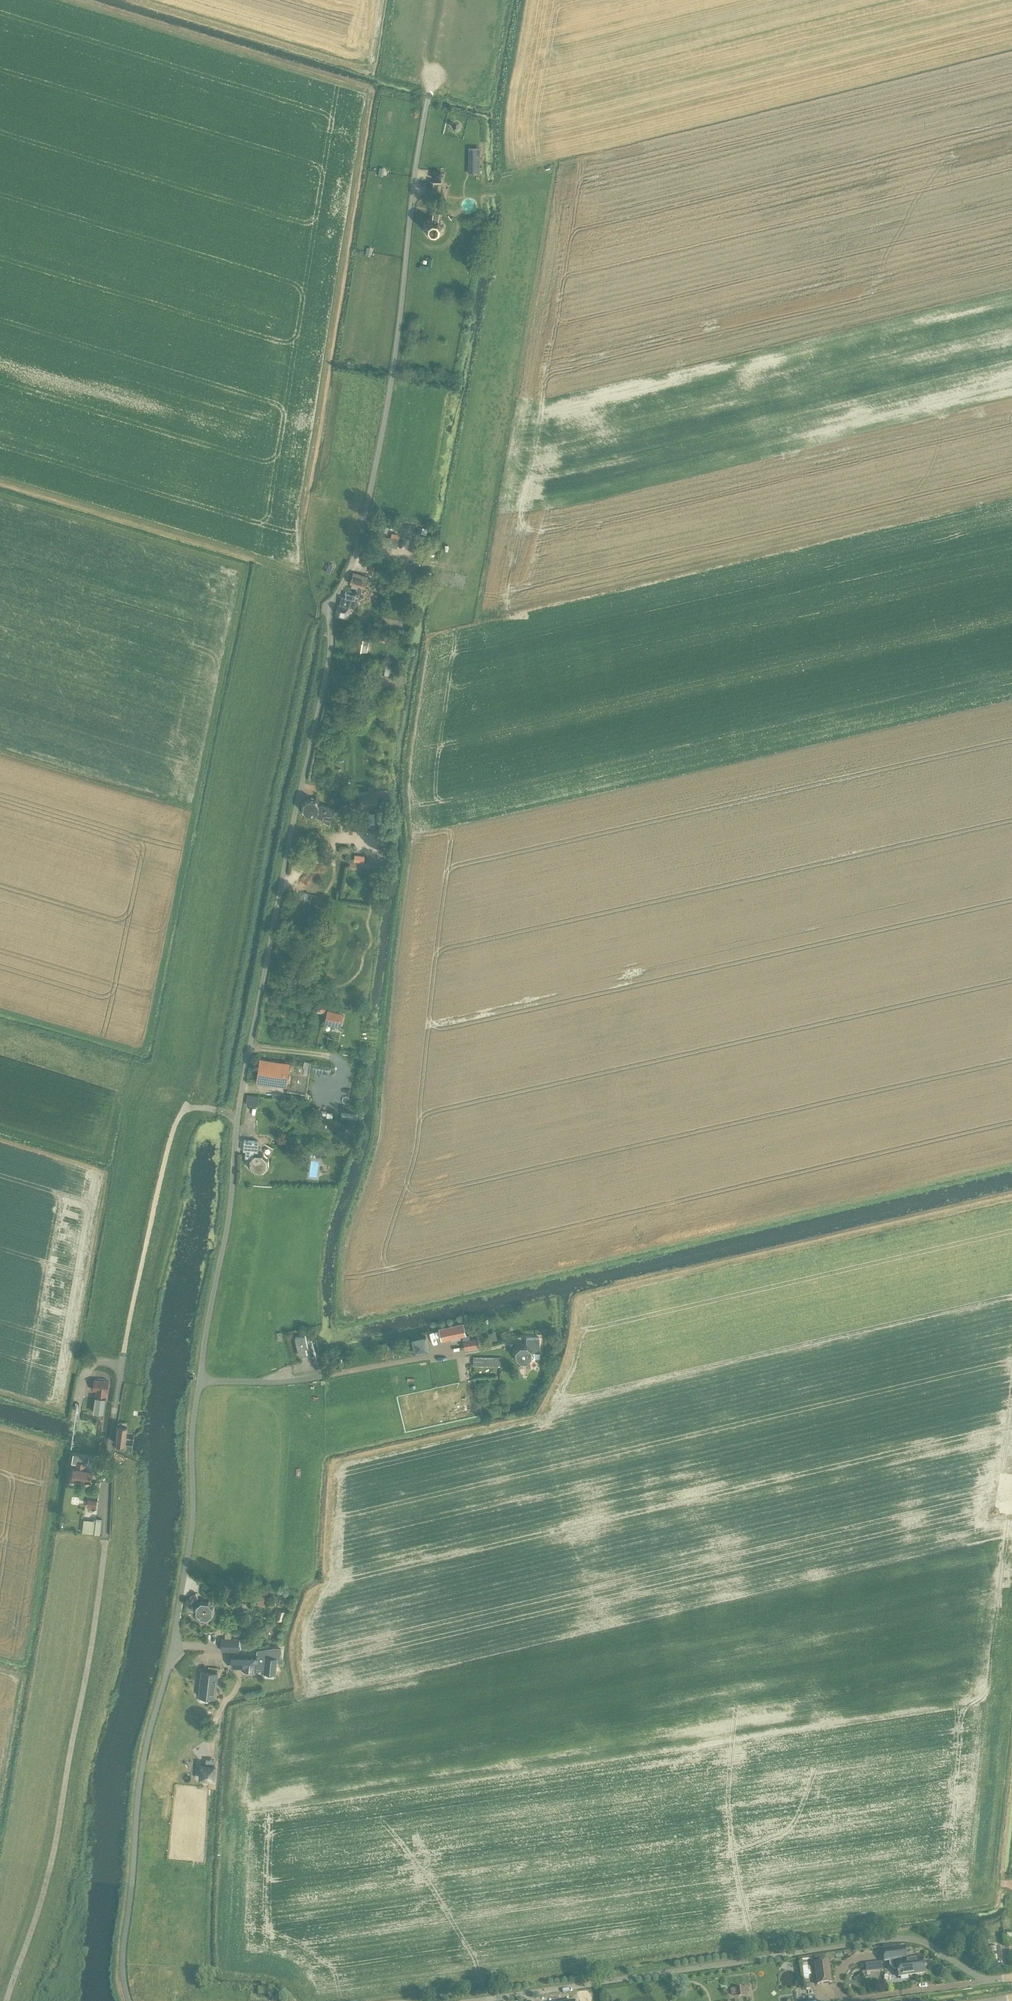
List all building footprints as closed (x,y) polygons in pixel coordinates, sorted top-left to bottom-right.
[(480,154),(468,154),(468,169),(480,169),(480,154)] [(430,181),(428,196),(439,198),(441,182),(430,181)] [(442,233),(444,226),(439,220),(440,213),(433,212),(432,218),(426,223),(424,230),(429,236),(436,237),(442,233)] [(399,538),(383,535),(377,534),(375,542),(397,547),(399,538)] [(368,572),(375,573),(376,574),(378,566),(369,565),(368,572)] [(361,587),(361,586),(365,587),(368,577),(353,573),(350,583),(357,585),(355,596),(346,594),(345,598),(341,597),(339,605),(338,605),(336,617),(348,620),(351,607),(356,608),(358,600),(360,594),(361,593),(362,589),(361,587)] [(360,637),(358,649),(364,650),(367,650),(367,651),(369,638),(360,637)] [(377,795),(360,796),(361,807),(383,806),(383,801),(378,801),(377,795)] [(303,801),(301,808),(306,814),(307,815),(313,816),(315,814),(325,818),(324,819),(330,821),(332,814),(336,816),(338,811),(334,809),(334,808),(320,803),(316,798),(309,797),(303,801)] [(378,854),(347,849),(345,861),(376,866),(378,854)] [(327,1009),(324,1023),(340,1027),(344,1013),(327,1009)] [(261,1061),(259,1080),(285,1084),(287,1064),(261,1061)] [(244,1142),(243,1151),(245,1151),(245,1157),(249,1157),(249,1158),(248,1166),(254,1172),(263,1173),(268,1167),(269,1158),(263,1153),(255,1153),(254,1153),(254,1151),(258,1151),(259,1142),(244,1142)] [(323,1145),(313,1148),(316,1157),(325,1154),(323,1145)] [(441,1340),(461,1336),(466,1335),(464,1323),(439,1328),(441,1340)] [(308,1346),(307,1339),(305,1334),(295,1336),(300,1355),(307,1353),(305,1346),(308,1346)] [(415,1352),(428,1350),(429,1349),(426,1336),(412,1339),(415,1352)] [(526,1337),(526,1343),(519,1343),(513,1349),(513,1358),(520,1364),(529,1363),(529,1362),(533,1358),(533,1352),(540,1351),(539,1337),(526,1337)] [(477,1338),(463,1340),(464,1349),(478,1346),(477,1338)] [(501,1356),(474,1356),(474,1364),(501,1364),(501,1356)] [(107,1391),(108,1391),(109,1381),(94,1379),(93,1389),(97,1390),(97,1395),(107,1396),(107,1391)] [(104,1413),(106,1399),(96,1397),(94,1412),(104,1413)] [(125,1445),(127,1431),(127,1426),(119,1425),(117,1444),(125,1445)] [(72,1462),(77,1463),(77,1460),(86,1462),(85,1469),(93,1470),(94,1470),(95,1464),(98,1464),(99,1458),(89,1455),(74,1453),(72,1462)] [(91,1481),(93,1470),(85,1469),(86,1462),(77,1460),(77,1463),(76,1467),(74,1467),(72,1478),(91,1481)] [(88,1499),(87,1507),(96,1508),(98,1500),(88,1499)] [(83,1519),(82,1532),(99,1534),(100,1521),(83,1519)] [(265,1592),(252,1591),(251,1598),(264,1599),(265,1592)] [(190,1598),(190,1599),(190,1600),(190,1601),(191,1601),(191,1602),(192,1602),(193,1603),(194,1602),(196,1604),(196,1605),(195,1613),(200,1618),(207,1618),(213,1613),(213,1606),(208,1600),(202,1600),(201,1600),(198,1597),(196,1592),(194,1593),(194,1595),(192,1597),(190,1597),(190,1598)] [(255,1635),(240,1637),(240,1640),(241,1645),(241,1648),(256,1646),(255,1635)] [(221,1637),(221,1650),(239,1650),(239,1637),(221,1637)] [(258,1650),(257,1667),(264,1668),(264,1672),(275,1673),(277,1658),(280,1659),(281,1648),(274,1647),(258,1650)] [(232,1654),(232,1666),(254,1666),(254,1654),(232,1654)] [(215,1698),(218,1673),(202,1671),(201,1679),(202,1679),(200,1696),(215,1698)] [(201,1765),(200,1778),(213,1779),(215,1766),(201,1765)] [(891,1946),(883,1947),(883,1951),(883,1952),(885,1962),(889,1961),(890,1967),(895,1971),(898,1970),(898,1971),(897,1971),(898,1974),(899,1974),(899,1977),(925,1974),(922,1958),(906,1960),(905,1948),(892,1950),(891,1946)] [(1000,1947),(990,1948),(992,1965),(1002,1964),(1000,1947)] [(817,1985),(831,1983),(829,1962),(815,1964),(817,1985)] [(882,1963),(865,1965),(866,1971),(882,1969),(882,1963)]
